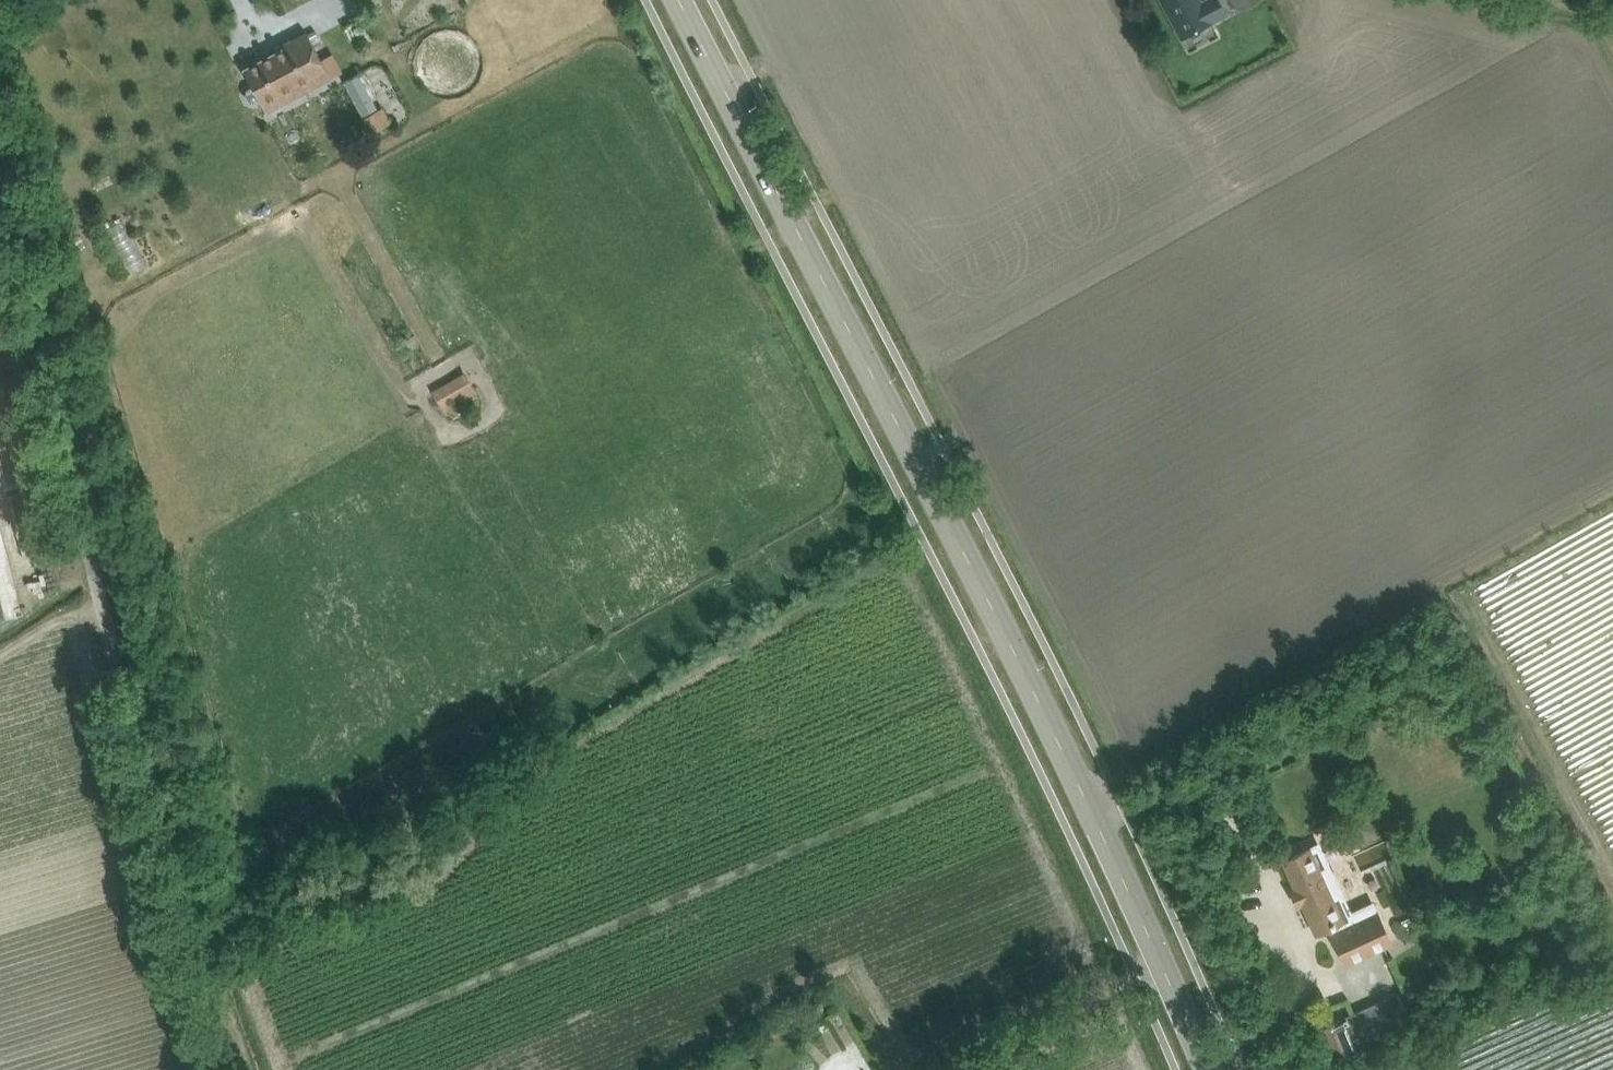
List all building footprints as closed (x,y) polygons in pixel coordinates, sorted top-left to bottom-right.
[(1235,8),(1231,0),(1206,0),(1201,2),(1200,0),(1162,0),(1181,36),(1235,8)] [(307,33),(311,40),(318,36),(315,29),(307,33)] [(307,33),(306,31),(283,44),(284,47),(244,69),(253,86),(247,89),(245,95),(248,101),(255,103),(260,100),(266,111),(286,101),(281,91),(310,76),(315,85),(331,77),(311,40),(307,33)] [(345,79),(344,80),(363,116),(378,108),(359,72),(345,79)] [(126,225),(116,232),(127,248),(137,241),(126,225)] [(455,426),(477,417),(471,404),(484,399),(475,378),(441,391),(455,426)] [(1390,941),(1377,913),(1371,901),(1349,911),(1328,865),(1326,865),(1327,868),(1318,872),(1308,849),(1284,860),(1317,931),(1330,926),(1346,961),(1390,941)] [(1335,1059),(1354,1051),(1403,1030),(1389,998),(1340,1019),(1321,1027),(1335,1059)]
